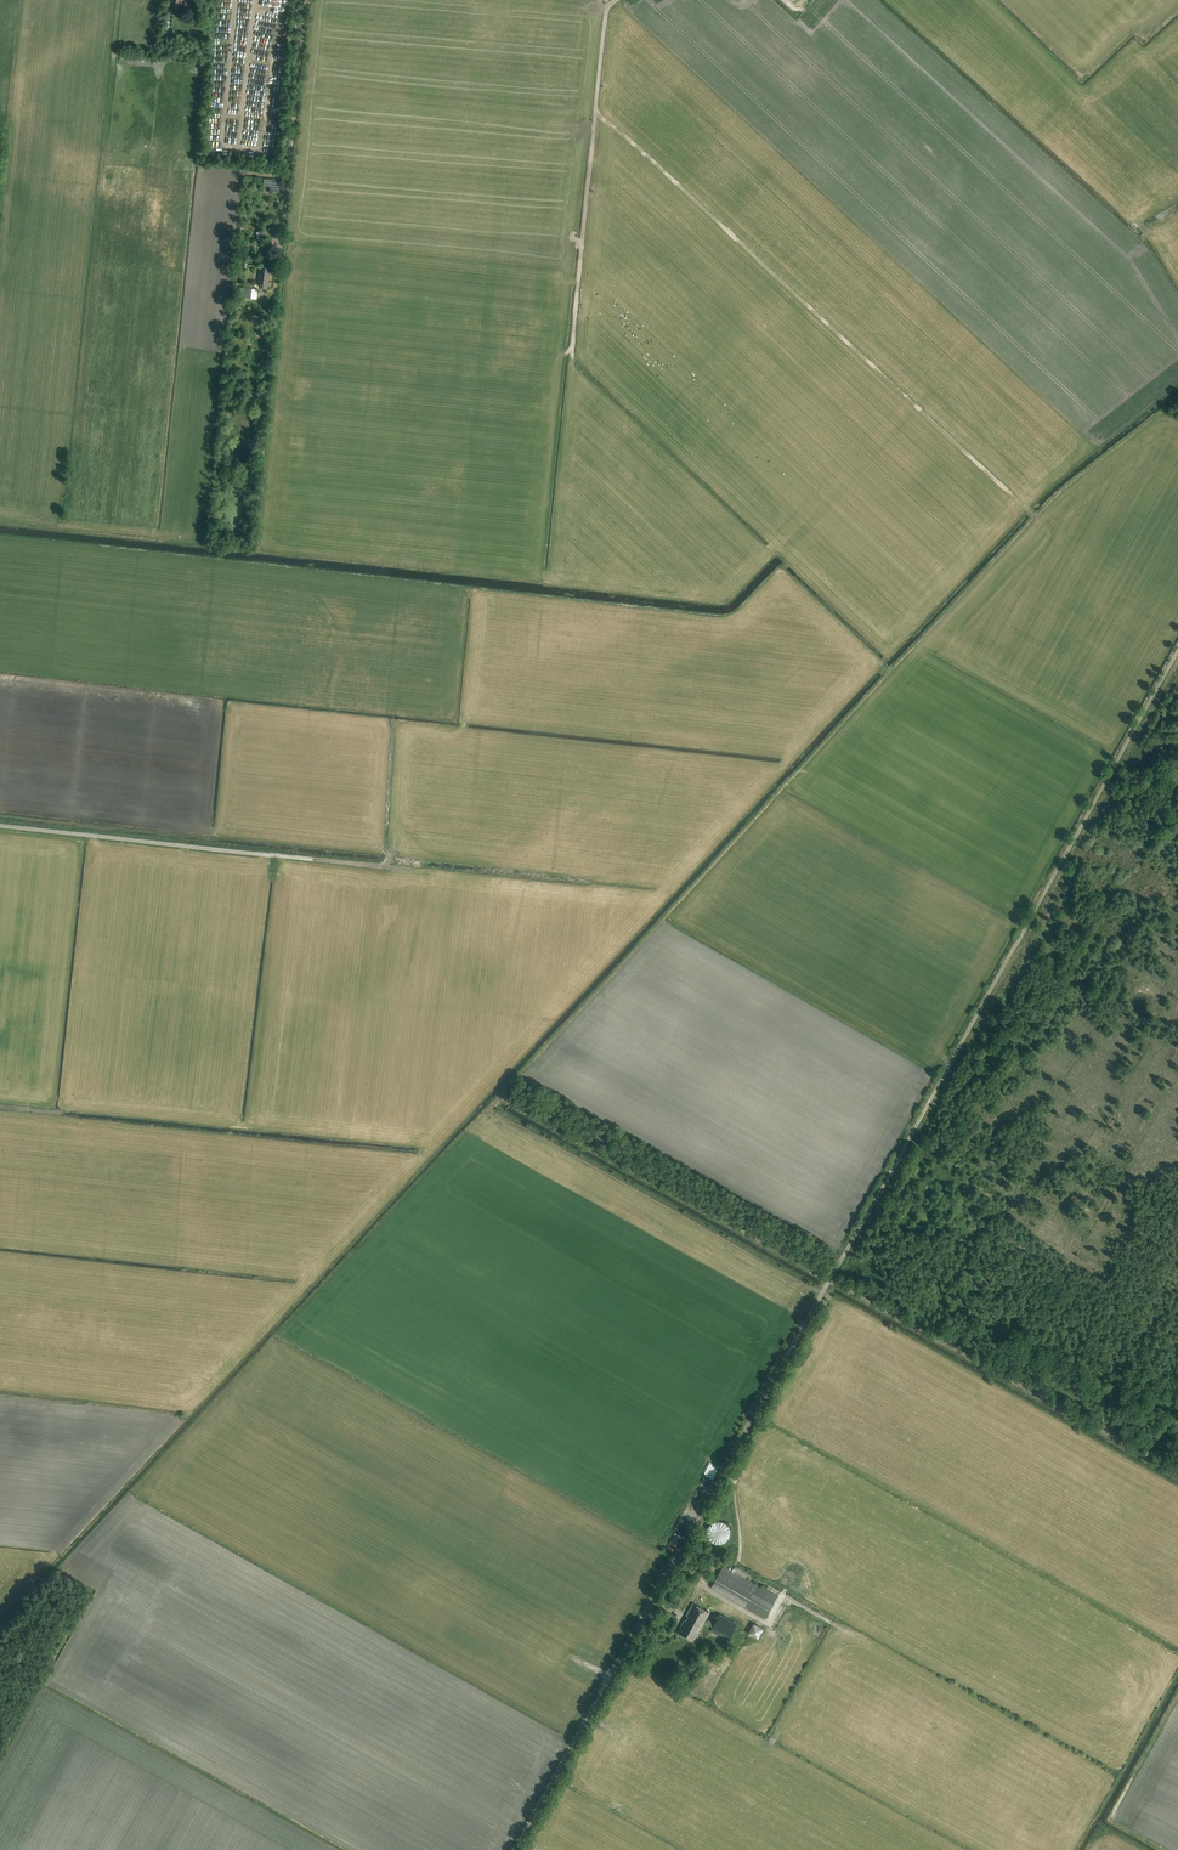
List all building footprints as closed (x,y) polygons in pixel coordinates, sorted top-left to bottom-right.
[(183,0),(171,0),(171,4),(182,6),(182,5),(184,5),(184,7),(191,8),(192,0),(189,0),(185,0),(183,0)] [(273,180),(264,179),(263,186),(269,187),(270,191),(277,192),(281,187),(279,186),(277,181),(273,180)] [(266,231),(256,232),(257,240),(267,239),(266,231)] [(267,289),(269,268),(260,267),(258,288),(267,289)] [(250,299),(252,289),(239,288),(238,300),(244,301),(244,298),(250,299)] [(708,1527),(707,1530),(707,1533),(708,1537),(710,1539),(712,1542),(715,1543),(719,1544),(722,1543),(725,1542),(727,1540),(729,1537),(730,1534),(730,1531),(729,1527),(728,1525),(725,1522),(722,1521),(719,1520),(716,1521),(713,1522),(710,1524),(708,1527)] [(749,1581),(752,1576),(736,1566),(733,1572),(723,1566),(711,1587),(765,1618),(777,1596),(749,1581)] [(694,1641),(709,1612),(693,1603),(686,1615),(689,1616),(686,1621),(684,1620),(678,1632),(694,1641)] [(737,1625),(720,1615),(712,1629),(730,1638),(737,1625)] [(754,1623),(748,1633),(758,1639),(759,1637),(764,1629),(757,1625),(754,1623)]
